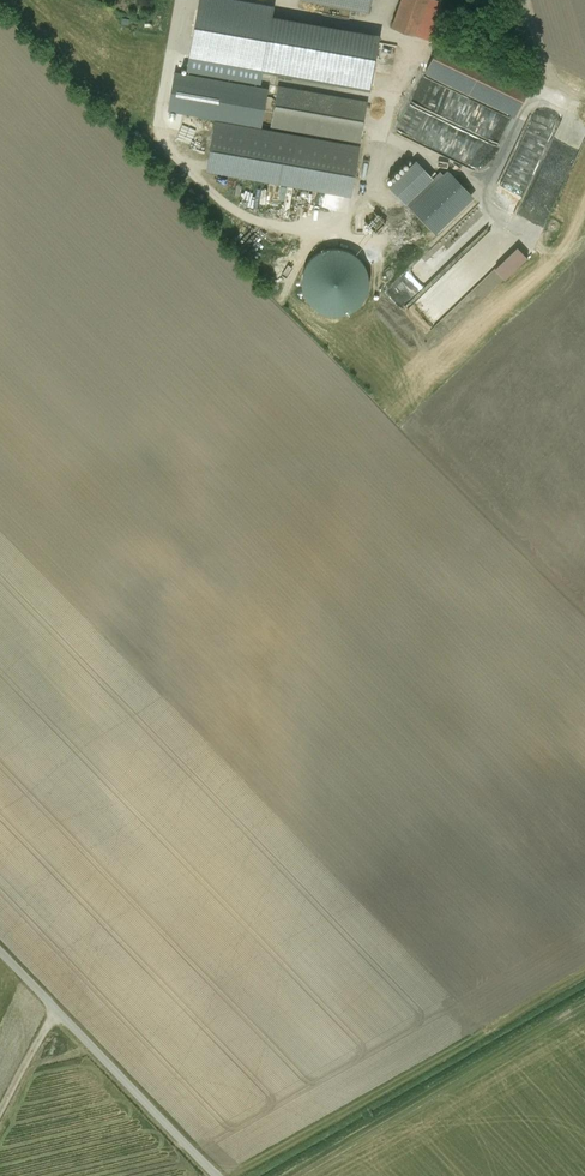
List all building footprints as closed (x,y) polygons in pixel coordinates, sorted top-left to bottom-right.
[(270,19),(272,9),(219,0),(203,0),(194,50),(265,62),(264,68),(370,86),(378,38),(270,19)] [(369,11),(371,0),(313,0),(369,11)] [(392,26),(429,40),(432,32),(443,1),(440,0),(402,0),(392,26)] [(333,15),(332,23),(346,26),(347,17),(333,15)] [(531,83),(441,40),(426,71),(516,114),(531,83)] [(367,101),(279,86),(271,125),(360,141),(367,101)] [(405,131),(446,151),(455,132),(414,112),(405,131)] [(246,129),(215,123),(207,170),(302,187),(350,195),(359,148),(246,129)] [(386,180),(390,185),(414,163),(409,158),(386,180)] [(407,203),(432,179),(415,162),(414,163),(390,185),(407,203)] [(441,173),(408,204),(431,228),(469,192),(450,172),(445,177),(441,173)] [(474,197),(469,192),(431,228),(436,233),(474,197)] [(308,299),(314,306),(321,311),(328,314),(336,315),(344,314),(352,311),(358,307),(364,301),(367,293),(369,285),(369,276),(367,268),(362,261),(356,255),(348,251),(339,249),(330,249),(321,252),(314,257),(308,264),(304,273),(303,282),(304,291),(308,299)] [(425,332),(455,309),(435,283),(405,306),(425,332)]
